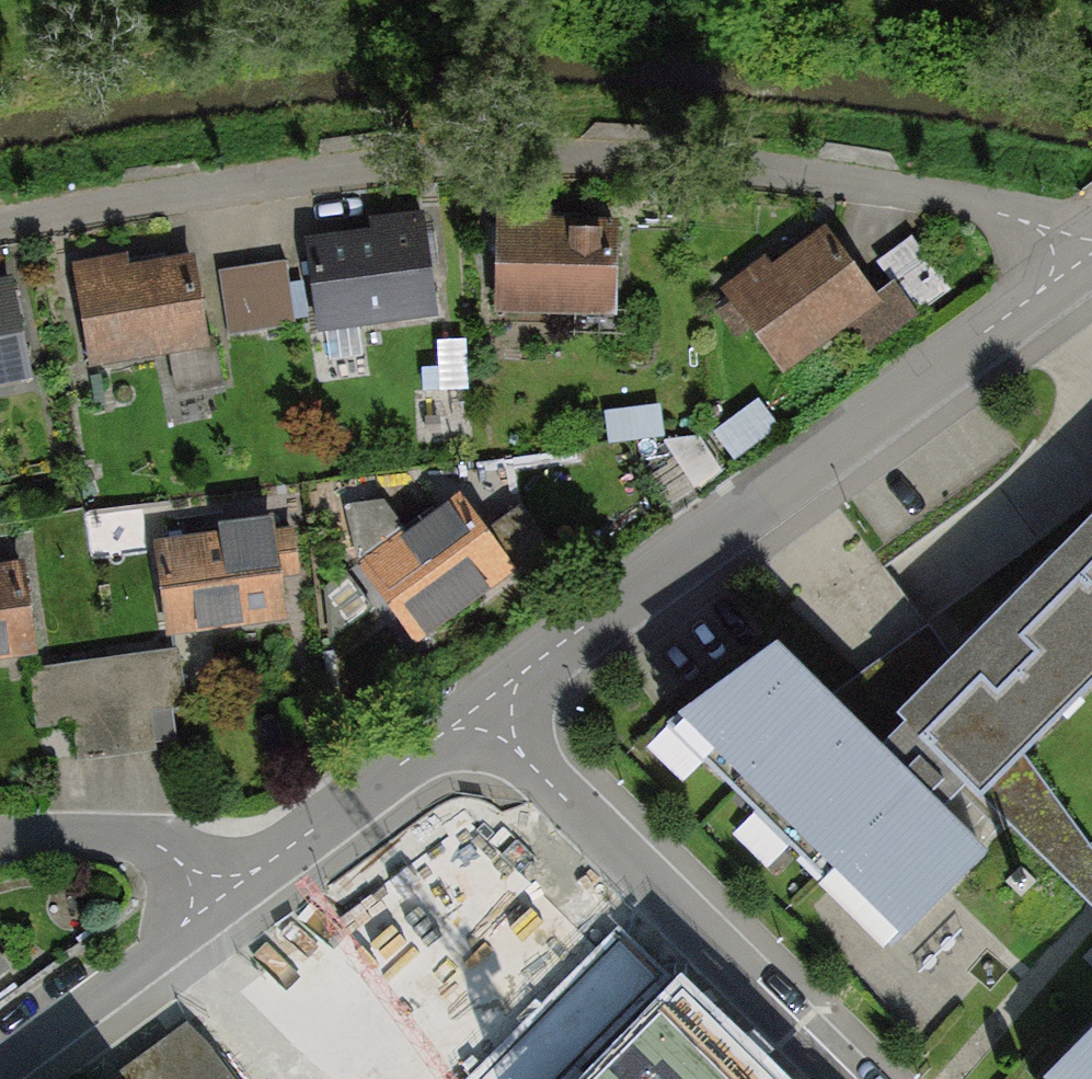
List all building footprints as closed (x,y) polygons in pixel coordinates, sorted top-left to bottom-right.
[(854,211),(727,301),(790,390),(917,300),(854,211)] [(632,220),(509,213),(504,303),(627,310),(632,220)] [(433,217),(317,237),(332,324),(448,305),(433,217)] [(195,249),(82,265),(97,364),(209,348),(195,249)] [(316,254),(228,260),(232,328),(320,323),(316,254)] [(0,283),(0,385),(37,377),(16,280),(0,283)] [(473,474),(369,545),(428,630),(532,558),(473,474)] [(274,532),(158,547),(170,637),(286,622),(274,532)] [(890,733),(796,640),(689,717),(901,938),(1002,848),(957,801),(1091,668),(1091,534),(890,733)] [(0,565),(0,665),(39,660),(27,561),(0,565)] [(1091,862),(1091,835),(1063,792),(1028,816),(1069,878),(1091,862)] [(536,900),(462,829),(381,914),(548,1072),(629,988),(536,900)] [(19,967),(0,936),(0,978),(19,967)] [(112,1078),(267,1078),(323,1038),(286,992),(177,1067),(158,1044),(112,1078)] [(1046,1078),(1047,1078),(1091,1078),(1091,1029),(1046,1078)] [(708,1033),(661,1078),(753,1078),(708,1033)]
